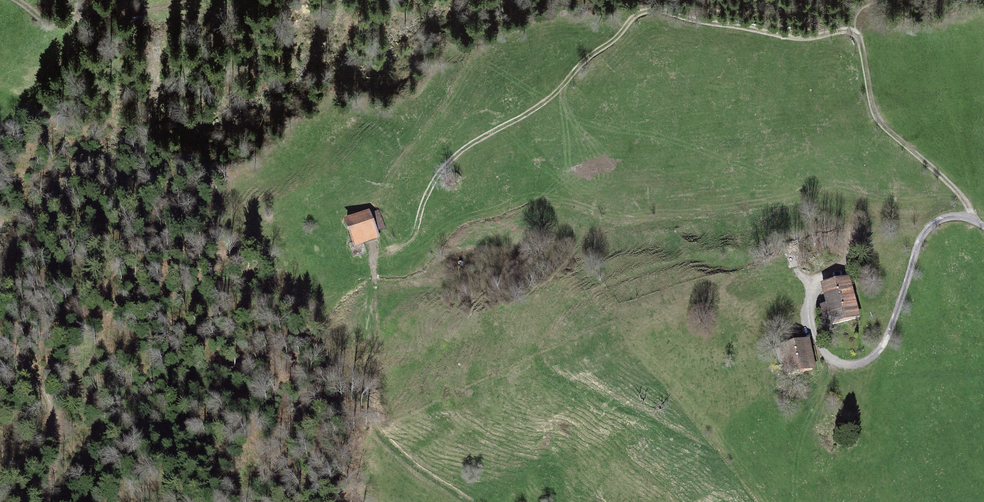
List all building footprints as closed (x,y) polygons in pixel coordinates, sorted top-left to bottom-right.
[(371,214),(347,222),(358,253),(382,245),(371,214)] [(852,275),(823,283),(833,323),(862,316),(852,275)] [(812,338),(780,345),(787,376),(819,368),(812,338)]
